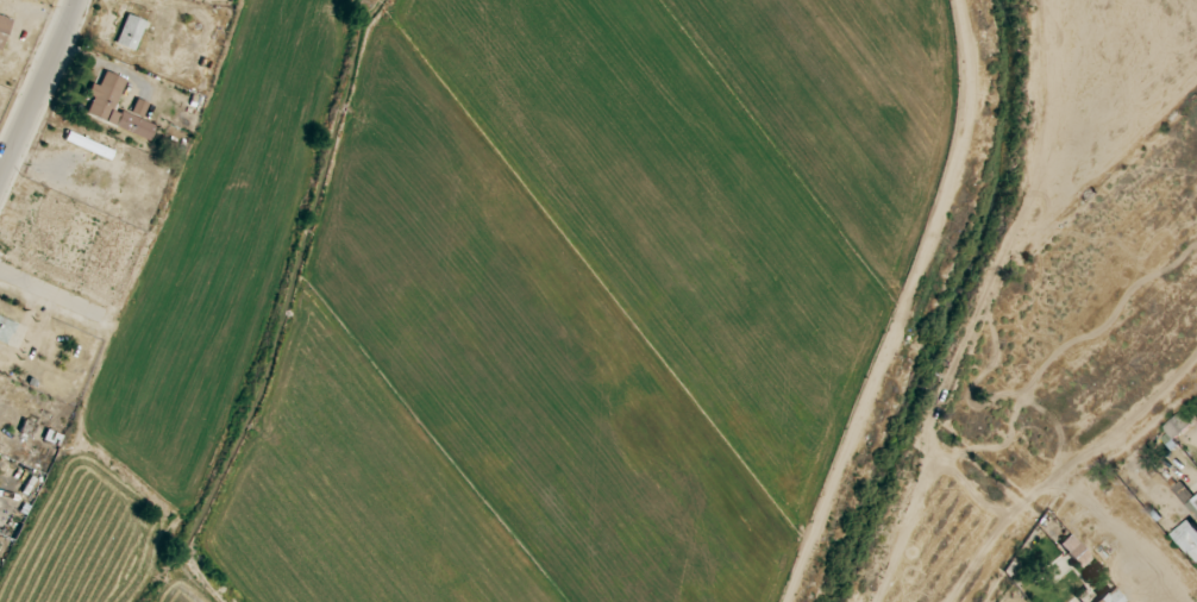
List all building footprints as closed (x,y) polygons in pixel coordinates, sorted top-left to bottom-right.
[(145,21),(126,15),(117,45),(136,51),(145,21)] [(151,140),(156,125),(114,110),(125,80),(115,76),(111,88),(93,82),(88,96),(93,97),(86,117),(151,140)] [(1192,424),(1182,412),(1164,428),(1174,439),(1192,424)] [(1191,520),(1175,534),(1196,561),(1196,528),(1191,520)] [(1110,587),(1096,599),(1087,588),(1076,597),(1080,601),(1123,601),(1110,587)]
